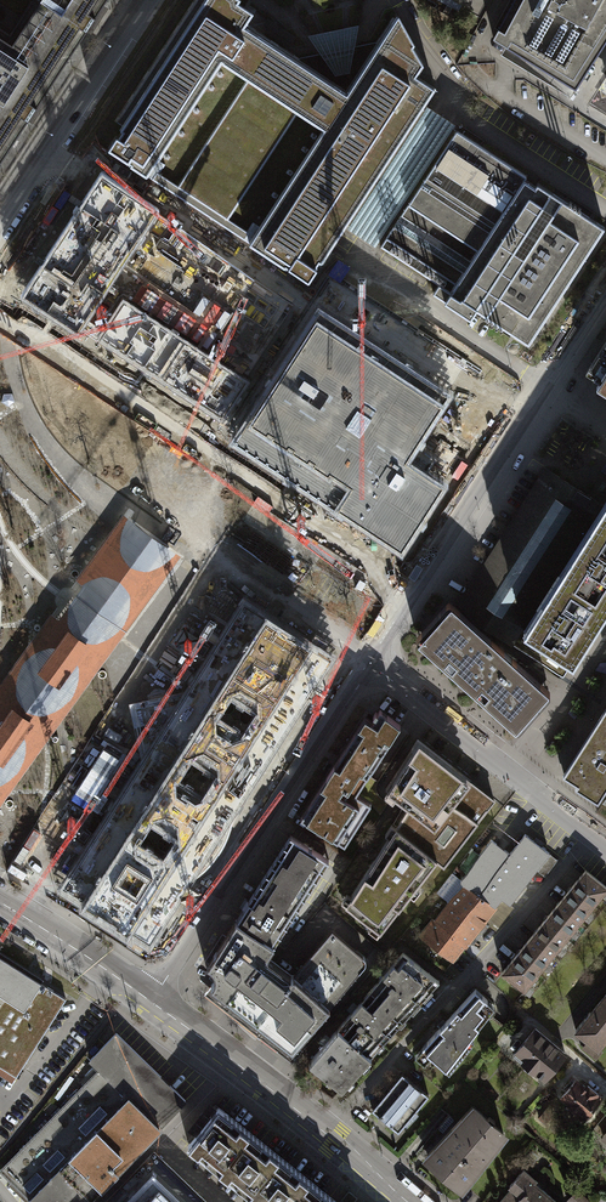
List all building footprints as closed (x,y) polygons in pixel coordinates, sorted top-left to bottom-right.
[(25,120),(83,32),(35,0),(0,0),(0,104),(25,120)] [(83,32),(104,0),(35,0),(83,32)] [(106,150),(127,164),(127,165),(282,267),(283,266),(306,281),(315,267),(313,266),(319,257),(322,259),(345,224),(420,110),(434,89),(414,76),(421,64),(411,47),(412,45),(395,15),(393,19),(390,17),(373,42),(352,46),(317,54),(296,58),(244,24),(251,13),(236,3),(238,0),(191,0),(112,121),(121,127),(115,136),(113,135),(104,149),(106,150)] [(491,39),(573,89),(605,38),(605,0),(511,0),(491,39)] [(296,37),(258,13),(254,19),(292,43),(296,37)] [(356,25),(305,36),(317,54),(352,46),(356,25)] [(25,120),(0,104),(0,158),(25,120)] [(422,110),(420,110),(345,224),(378,245),(453,131),(450,129),(453,125),(424,107),(422,110)] [(454,130),(453,131),(378,245),(377,246),(435,284),(429,293),(468,319),(474,310),(526,344),(603,228),(535,183),(533,186),(523,179),(525,176),(454,130)] [(155,214),(102,179),(25,299),(78,333),(155,214)] [(245,383),(124,304),(101,338),(222,417),(245,383)] [(450,397),(319,312),(233,444),(400,553),(441,490),(405,467),(450,397)] [(592,377),(599,381),(596,386),(605,393),(605,355),(592,377)] [(12,395),(4,395),(2,403),(9,407),(14,402),(12,395)] [(570,483),(544,468),(461,599),(481,623),(478,627),(483,632),(487,627),(513,644),(603,503),(570,483)] [(562,675),(605,607),(605,499),(603,503),(513,644),(562,675)] [(81,594),(73,605),(62,621),(60,619),(0,703),(0,783),(109,631),(173,544),(130,513),(74,590),(81,594)] [(323,654),(237,600),(175,699),(135,708),(144,747),(56,887),(142,940),(323,654)] [(478,627),(449,600),(416,636),(518,727),(549,692),(483,632),(478,627)] [(562,776),(590,794),(599,799),(605,788),(605,707),(562,776)] [(399,724),(379,711),(378,713),(375,711),(372,715),(375,717),(372,721),(364,716),(300,816),(343,843),(369,803),(355,794),(399,724)] [(400,763),(384,789),(407,806),(394,826),(437,859),(443,865),(494,798),(480,788),(415,740),(400,763)] [(437,859),(394,826),(375,856),(345,906),(380,934),(437,859)] [(329,858),(290,833),(235,919),(274,943),(329,858)] [(450,903),(435,921),(463,942),(465,944),(495,905),(494,904),(500,895),(510,903),(548,852),(524,834),(509,853),(491,839),(460,880),(451,873),(436,893),(450,903)] [(557,859),(551,855),(540,868),(547,873),(557,859)] [(557,903),(579,921),(605,888),(605,887),(584,870),(557,903)] [(552,955),(579,921),(557,903),(530,937),(552,955)] [(317,1022),(332,1004),(363,963),(363,955),(333,929),(296,973),(291,975),(264,955),(274,943),(235,919),(206,961),(214,969),(215,975),(214,980),(212,984),(285,1043),(293,1049),(300,1041),(317,1021),(317,1022)] [(451,957),(463,942),(435,921),(433,919),(421,935),(451,957)] [(408,928),(402,937),(409,943),(412,939),(411,930),(408,928)] [(524,989),(552,955),(530,937),(502,972),(524,989)] [(370,990),(403,1018),(435,978),(402,951),(383,974),(370,990)] [(16,1075),(65,997),(0,957),(0,1065),(16,1075)] [(293,1049),(212,984),(205,992),(293,1063),(307,1046),(300,1041),(293,1049)] [(475,988),(423,1046),(449,1069),(474,1040),(469,1036),(478,1025),(475,1022),(483,1012),(480,1009),(488,1000),(475,988)] [(338,1027),(371,1056),(376,1049),(373,1047),(378,1042),(381,1043),(403,1018),(370,990),(351,1011),(338,1027)] [(605,1036),(605,996),(604,994),(575,1030),(589,1040),(597,1047),(605,1036)] [(371,1056),(338,1027),(324,1044),(308,1062),(342,1088),(347,1082),(344,1080),(350,1074),(351,1076),(362,1066),(360,1063),(364,1058),(367,1060),(371,1056)] [(517,1049),(526,1056),(523,1060),(544,1077),(564,1053),(534,1029),(517,1049)] [(0,1168),(34,1201),(81,1201),(110,1174),(184,1100),(117,1032),(88,1061),(98,1066),(0,1168)] [(597,1047),(589,1040),(583,1048),(595,1058),(602,1051),(597,1047)] [(11,1082),(16,1075),(0,1065),(0,1075),(11,1082)] [(388,1123),(398,1131),(428,1095),(400,1074),(371,1109),(379,1116),(378,1119),(382,1122),(385,1126),(388,1123)] [(585,1118),(589,1116),(590,1112),(590,1108),(601,1095),(588,1084),(585,1087),(575,1079),(561,1097),(577,1112),(578,1115),(581,1118),(585,1118)] [(196,1135),(217,1110),(208,1103),(187,1128),(196,1135)] [(220,1106),(217,1110),(196,1135),(192,1139),(188,1144),(259,1201),(334,1201),(220,1106)] [(432,1145),(423,1156),(460,1186),(495,1144),(497,1147),(504,1138),(501,1135),(503,1133),(473,1109),(439,1150),(432,1145)] [(605,1115),(593,1128),(599,1134),(605,1126),(605,1116),(605,1115)] [(501,1201),(557,1201),(533,1182),(535,1179),(522,1168),(508,1185),(513,1188),(501,1201)] [(153,1178),(129,1201),(178,1201),(153,1178)]
